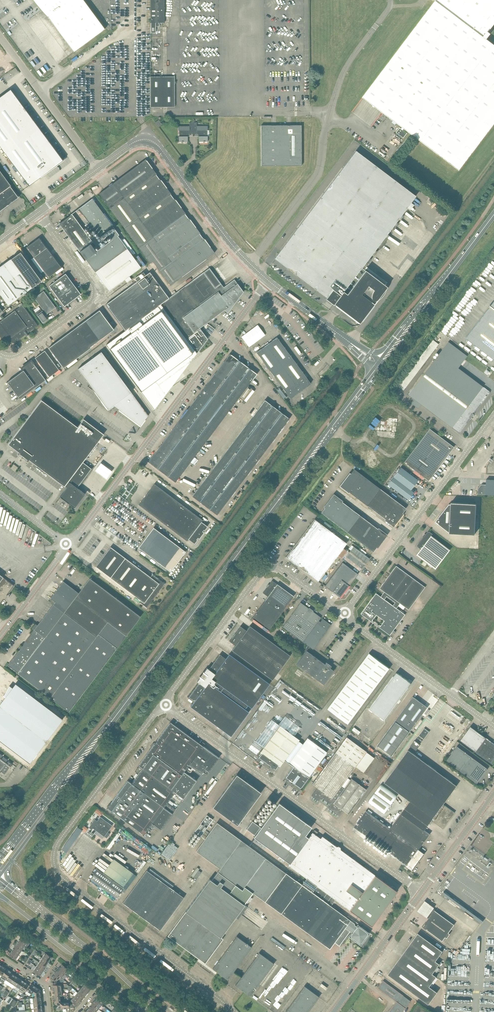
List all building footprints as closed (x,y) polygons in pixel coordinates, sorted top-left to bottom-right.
[(74,52),(105,29),(83,0),(35,0),(74,52)] [(164,23),(164,0),(151,0),(151,23),(151,33),(156,33),(156,26),(159,26),(159,24),(159,23),(164,23)] [(436,1),(363,97),(402,127),(401,129),(400,128),(396,132),(403,138),(407,133),(403,130),(404,128),(460,170),(493,125),(493,44),(487,39),(492,33),(489,31),(493,25),(493,0),(434,0),(436,1)] [(175,107),(175,77),(150,77),(150,107),(175,107)] [(0,97),(0,147),(29,186),(63,161),(10,90),(0,97)] [(193,137),(193,122),(189,122),(189,126),(179,126),(179,130),(179,136),(179,142),(181,142),(183,142),(188,142),(188,134),(193,134),(193,137)] [(197,122),(193,122),(193,137),(193,134),(199,134),(199,142),(203,142),(205,142),(208,142),(208,136),(207,136),(207,130),(208,130),(208,126),(197,126),(197,122)] [(261,125),(261,166),(302,166),(301,125),(261,125)] [(275,258),(358,322),(386,285),(362,268),(416,196),(372,163),(356,151),(275,258)] [(99,194),(111,210),(158,177),(156,175),(157,174),(146,159),(99,194)] [(3,208),(2,208),(17,197),(9,187),(11,186),(8,182),(0,171),(0,210),(3,208)] [(111,210),(126,230),(172,197),(170,194),(171,194),(160,179),(160,180),(158,177),(111,210)] [(126,230),(140,250),(187,216),(185,214),(186,214),(175,199),(174,199),(172,197),(126,230)] [(82,213),(99,236),(113,225),(100,209),(92,199),(79,209),(82,213)] [(72,214),(59,223),(95,272),(109,291),(125,279),(127,283),(131,279),(129,276),(141,267),(127,249),(118,236),(119,235),(115,230),(109,235),(112,240),(96,252),(90,244),(92,242),(75,218),(72,214)] [(153,261),(158,267),(201,236),(199,234),(200,233),(189,218),(189,219),(187,216),(140,250),(150,263),(153,261)] [(201,236),(158,267),(170,285),(215,253),(204,238),(203,238),(201,236)] [(26,248),(34,257),(33,257),(48,278),(62,267),(56,259),(40,238),(26,248)] [(0,267),(0,294),(8,305),(41,281),(20,252),(0,267)] [(137,282),(106,305),(112,313),(125,330),(107,343),(147,398),(150,402),(171,387),(168,383),(183,371),(208,339),(200,328),(225,310),(227,313),(243,292),(234,279),(224,287),(209,268),(169,298),(169,297),(153,276),(150,272),(146,275),(144,272),(139,276),(139,275),(135,278),(137,282)] [(49,286),(61,302),(64,306),(81,294),(65,274),(49,286)] [(34,298),(44,310),(47,314),(56,307),(43,291),(34,298)] [(466,338),(493,360),(493,301),(491,306),(490,306),(466,338)] [(4,343),(10,338),(10,342),(14,343),(26,335),(25,334),(27,332),(28,333),(38,326),(23,305),(0,322),(0,337),(4,343)] [(37,315),(43,322),(48,319),(40,309),(35,312),(37,315)] [(90,317),(88,319),(102,338),(104,337),(114,330),(102,314),(99,310),(90,317)] [(76,328),(90,347),(102,338),(88,319),(76,328)] [(58,341),(61,345),(73,361),(91,348),(90,347),(76,328),(58,341)] [(257,353),(290,398),(311,383),(277,337),(257,353)] [(73,361),(61,345),(58,341),(49,348),(63,368),(73,361)] [(448,342),(409,395),(453,427),(454,428),(453,428),(458,432),(466,424),(470,417),(471,418),(474,414),(473,413),(480,404),(489,393),(490,392),(489,391),(487,389),(458,368),(467,356),(448,342)] [(35,358),(49,377),(59,370),(45,351),(35,358)] [(101,352),(78,369),(90,385),(88,386),(95,392),(108,410),(113,406),(140,426),(148,415),(101,352)] [(230,354),(216,372),(243,392),(257,374),(230,354)] [(23,370),(21,372),(34,389),(46,380),(31,361),(22,368),(23,370)] [(34,389),(21,372),(7,382),(20,399),(34,389)] [(216,372),(202,390),(230,410),(243,392),(216,372)] [(279,388),(277,390),(284,399),(286,397),(279,388)] [(202,390),(189,408),(216,428),(230,410),(202,390)] [(8,444),(65,486),(83,462),(104,434),(84,419),(77,427),(42,400),(8,444)] [(265,400),(253,416),(277,435),(289,419),(265,400)] [(189,408),(175,426),(202,446),(216,428),(189,408)] [(253,416),(241,432),(265,451),(277,435),(253,416)] [(175,426),(162,444),(189,464),(202,446),(175,426)] [(430,429),(404,463),(428,481),(454,447),(450,444),(430,429)] [(241,432),(229,448),(253,467),(265,451),(241,432)] [(189,464),(162,444),(148,462),(175,482),(189,464)] [(229,448),(216,464),(241,483),(253,467),(229,448)] [(91,469),(83,462),(65,486),(67,488),(60,497),(75,508),(85,494),(77,488),(91,469)] [(216,464),(204,480),(229,499),(241,483),(216,464)] [(401,467),(388,484),(405,497),(409,500),(414,493),(411,490),(418,480),(414,477),(401,467)] [(354,469),(341,486),(393,525),(406,508),(354,469)] [(229,499),(204,480),(192,496),(217,515),(229,499)] [(478,495),(493,496),(493,482),(487,481),(486,487),(482,486),(478,490),(478,495)] [(139,505),(187,541),(188,539),(194,544),(197,540),(196,539),(198,538),(199,539),(204,532),(202,531),(204,530),(207,526),(201,522),(203,520),(154,484),(139,505)] [(334,496),(321,513),(373,552),(376,547),(377,548),(387,535),(383,532),(383,533),(334,496)] [(449,504),(435,522),(449,533),(475,535),(476,504),(451,503),(451,504),(449,504)] [(314,519),(286,557),(318,581),(347,543),(314,519)] [(138,548),(142,551),(170,572),(180,559),(181,560),(182,558),(181,557),(185,552),(153,528),(138,548)] [(421,549),(417,555),(435,569),(450,550),(432,536),(433,534),(429,532),(427,532),(425,534),(422,537),(423,538),(418,545),(421,549)] [(352,546),(345,557),(358,566),(362,569),(369,559),(365,556),(352,546)] [(96,566),(142,601),(141,603),(146,607),(164,584),(155,577),(153,575),(151,577),(110,547),(96,566)] [(342,562),(325,586),(340,597),(358,574),(342,562)] [(389,575),(380,588),(385,592),(400,603),(405,607),(409,610),(425,587),(396,566),(392,572),(393,574),(391,576),(389,575)] [(4,599),(3,598),(6,594),(6,595),(14,585),(0,575),(0,604),(4,599)] [(7,665),(69,711),(140,616),(90,578),(79,593),(63,581),(50,598),(55,602),(37,625),(36,624),(32,629),(34,630),(31,634),(7,665)] [(272,580),(263,593),(268,597),(265,600),(282,612),(291,600),(294,596),(272,580)] [(400,603),(385,592),(384,593),(381,597),(376,593),(361,614),(362,614),(372,621),(377,615),(385,621),(380,627),(390,634),(390,635),(393,632),(395,633),(396,632),(394,630),(405,615),(397,608),(398,606),(400,603)] [(265,600),(253,617),(269,629),(282,612),(265,600)] [(300,602),(282,627),(305,644),(323,619),(320,622),(319,621),(321,617),(300,602)] [(303,656),(296,664),(324,685),(331,675),(334,671),(330,668),(331,666),(326,662),(325,664),(307,651),(310,647),(313,649),(331,625),(323,619),(305,644),(308,645),(306,648),(301,655),(303,656)] [(241,627),(231,642),(235,646),(232,650),(272,680),(290,656),(250,626),(247,631),(241,627)] [(369,653),(328,708),(348,724),(390,668),(369,653)] [(205,674),(203,675),(246,707),(248,705),(252,708),(269,684),(229,654),(226,659),(221,655),(210,670),(207,668),(204,672),(205,674)] [(395,672),(365,713),(381,725),(412,684),(395,672)] [(200,684),(189,698),(194,702),(191,707),(231,736),(249,712),(245,709),(246,707),(203,675),(202,677),(200,676),(197,681),(200,684)] [(15,686),(0,705),(0,743),(29,764),(61,722),(15,686)] [(413,696),(395,721),(396,721),(403,726),(408,730),(410,732),(428,707),(413,696)] [(395,721),(377,745),(392,756),(410,732),(408,730),(403,726),(396,721),(395,721)] [(139,766),(135,772),(137,773),(138,772),(139,773),(136,777),(173,804),(174,803),(169,800),(175,793),(183,799),(196,781),(184,772),(189,765),(201,774),(203,771),(207,774),(216,762),(219,758),(170,722),(138,766),(139,766)] [(262,753),(259,757),(271,766),(273,768),(275,769),(278,765),(280,766),(283,762),(299,740),(280,726),(263,748),(261,752),(262,753)] [(461,740),(487,760),(491,763),(493,759),(493,744),(471,726),(468,730),(461,740)] [(424,728),(419,736),(424,739),(429,732),(424,728)] [(317,788),(312,796),(319,801),(321,798),(331,805),(328,808),(339,816),(343,810),(348,814),(351,810),(367,789),(352,778),(344,789),(341,786),(366,751),(347,737),(312,784),(317,788)] [(294,767),(286,777),(301,788),(307,779),(327,752),(307,738),(291,759),(288,763),(294,767)] [(414,742),(410,747),(416,751),(420,746),(414,742)] [(457,746),(446,761),(472,781),(477,783),(476,783),(480,777),(481,777),(483,775),(482,774),(487,768),(483,765),(457,746)] [(408,749),(384,781),(410,801),(407,806),(429,823),(433,818),(435,819),(433,821),(439,825),(443,828),(455,813),(443,804),(457,785),(453,783),(408,749)] [(4,774),(12,764),(8,761),(7,763),(6,762),(8,760),(3,756),(2,759),(1,758),(3,755),(0,753),(0,770),(1,770),(0,771),(4,774)] [(236,774),(213,807),(237,825),(261,792),(247,782),(248,781),(247,780),(247,781),(245,779),(244,780),(236,774)] [(128,780),(107,808),(111,811),(143,835),(146,832),(148,833),(151,830),(149,828),(150,827),(154,830),(156,827),(160,830),(175,809),(171,806),(173,804),(136,777),(132,783),(128,780)] [(381,784),(368,802),(384,813),(397,796),(381,784)] [(252,821),(247,829),(255,835),(254,837),(290,863),(308,837),(305,835),(311,827),(279,803),(261,827),(252,821)] [(357,823),(354,827),(412,870),(424,854),(419,850),(430,834),(424,830),(429,823),(407,806),(401,813),(390,828),(366,811),(357,823)] [(95,820),(89,828),(92,831),(93,828),(104,837),(112,826),(100,817),(97,822),(95,820)] [(217,822),(196,851),(220,869),(218,872),(215,876),(231,888),(232,889),(235,885),(242,890),(244,886),(253,893),(326,946),(330,949),(335,942),(339,945),(349,931),(352,933),(353,941),(355,942),(365,940),(366,939),(365,928),(363,927),(359,928),(358,924),(347,916),(346,917),(331,906),(336,900),(307,878),(302,885),(217,822)] [(290,863),(288,865),(307,878),(336,900),(349,910),(375,875),(340,849),(340,847),(338,846),(336,847),(322,836),(320,838),(316,835),(318,832),(314,830),(312,832),(308,837),(290,863)] [(118,832),(107,848),(110,849),(121,834),(118,832)] [(115,856),(114,858),(124,866),(125,864),(115,856)] [(114,858),(103,873),(123,887),(133,873),(124,866),(114,858)] [(93,875),(90,879),(116,898),(119,894),(124,888),(97,869),(93,875)] [(126,899),(123,903),(141,916),(165,884),(146,870),(126,899)] [(375,875),(349,910),(353,912),(371,926),(397,891),(378,877),(375,875)] [(171,932),(168,936),(186,949),(231,888),(215,876),(212,880),(210,879),(171,932)] [(165,884),(141,916),(160,930),(163,926),(184,897),(165,884)] [(232,889),(186,949),(205,963),(223,939),(220,937),(253,893),(244,886),(242,890),(235,885),(232,889)] [(425,900),(418,910),(427,917),(434,907),(425,900)] [(432,914),(423,927),(442,941),(445,937),(447,938),(450,934),(448,933),(454,924),(433,909),(430,913),(432,914)] [(418,933),(410,943),(435,961),(436,960),(439,957),(442,951),(422,936),(418,933)] [(216,965),(213,969),(218,972),(228,980),(230,976),(251,947),(236,936),(216,965)] [(21,937),(18,941),(25,946),(28,941),(21,937)] [(18,941),(15,946),(22,950),(25,946),(18,941)] [(410,943),(403,954),(432,975),(439,965),(435,961),(410,943)] [(15,946),(12,950),(19,955),(22,950),(15,946)] [(19,955),(12,950),(9,955),(16,959),(19,955)] [(45,953),(42,957),(49,962),(52,957),(45,953)] [(259,953),(235,985),(244,992),(250,996),(274,964),(259,953)] [(403,954),(388,974),(392,977),(428,1005),(437,993),(430,987),(436,978),(432,975),(403,954)] [(42,957),(39,962),(46,966),(49,962),(42,957)] [(39,962),(36,966),(43,971),(46,966),(39,962)] [(62,964),(58,968),(65,974),(68,969),(62,964)] [(43,971),(36,966),(33,971),(40,976),(43,971)] [(58,968),(55,973),(60,976),(59,977),(61,978),(65,974),(58,968)] [(2,976),(1,978),(5,980),(6,979),(6,978),(7,978),(10,973),(11,973),(11,972),(6,969),(2,976)] [(6,979),(10,982),(15,976),(11,973),(10,973),(7,978),(6,978),(6,979)] [(60,976),(55,973),(50,978),(51,983),(56,982),(56,980),(59,977),(60,976)] [(10,982),(15,985),(19,979),(15,976),(10,982)] [(13,988),(18,991),(24,982),(19,979),(15,985),(13,988)] [(378,988),(397,1001),(392,1008),(397,1011),(403,1011),(406,1008),(411,1001),(404,996),(383,981),(378,988)] [(24,982),(18,991),(23,994),(24,992),(29,985),(24,982)] [(85,983),(81,988),(87,993),(91,989),(85,983)] [(31,994),(33,991),(36,987),(31,984),(26,991),(31,994)] [(285,1011),(308,1011),(319,997),(304,986),(285,1011)] [(81,988),(78,992),(84,997),(87,993),(81,988)] [(78,992),(74,996),(81,1001),(84,997),(78,992)] [(99,995),(95,999),(102,1005),(105,1000),(99,995)] [(81,1001),(74,996),(71,1001),(73,1002),(72,1004),(70,1004),(70,1008),(73,1007),(76,1005),(77,1006),(81,1001)] [(13,998),(9,1004),(14,1007),(17,1002),(13,998)] [(95,999),(92,1004),(98,1009),(102,1005),(95,999)] [(89,1008),(94,1011),(96,1011),(98,1009),(92,1004),(89,1008)]
